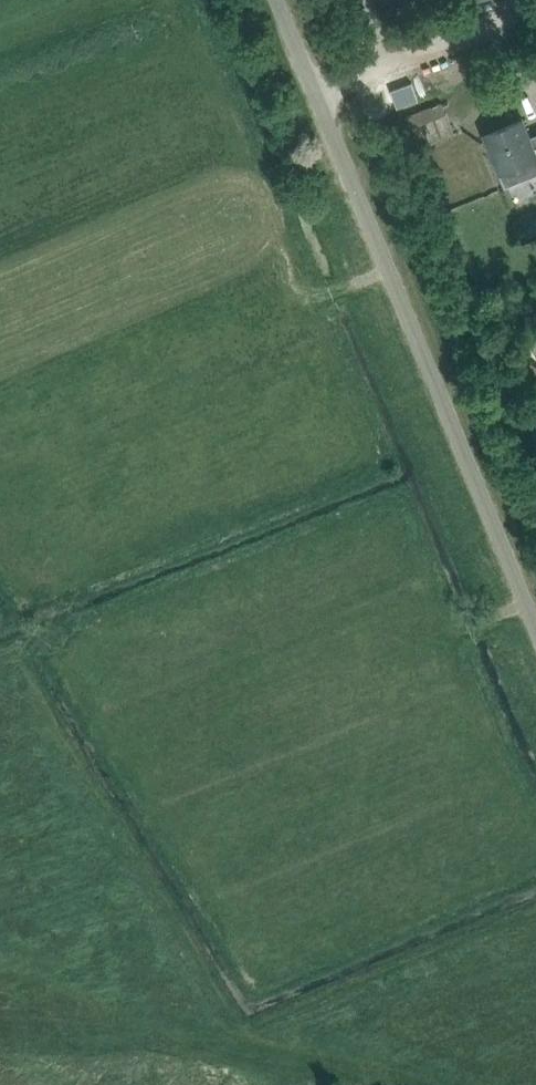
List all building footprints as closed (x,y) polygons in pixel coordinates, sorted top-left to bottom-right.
[(412,82),(392,90),(398,107),(419,99),(412,82)] [(485,131),(487,137),(500,170),(506,184),(535,172),(535,132),(529,135),(522,116),(507,122),(485,131)] [(525,399),(527,413),(535,411),(535,396),(525,399)]
